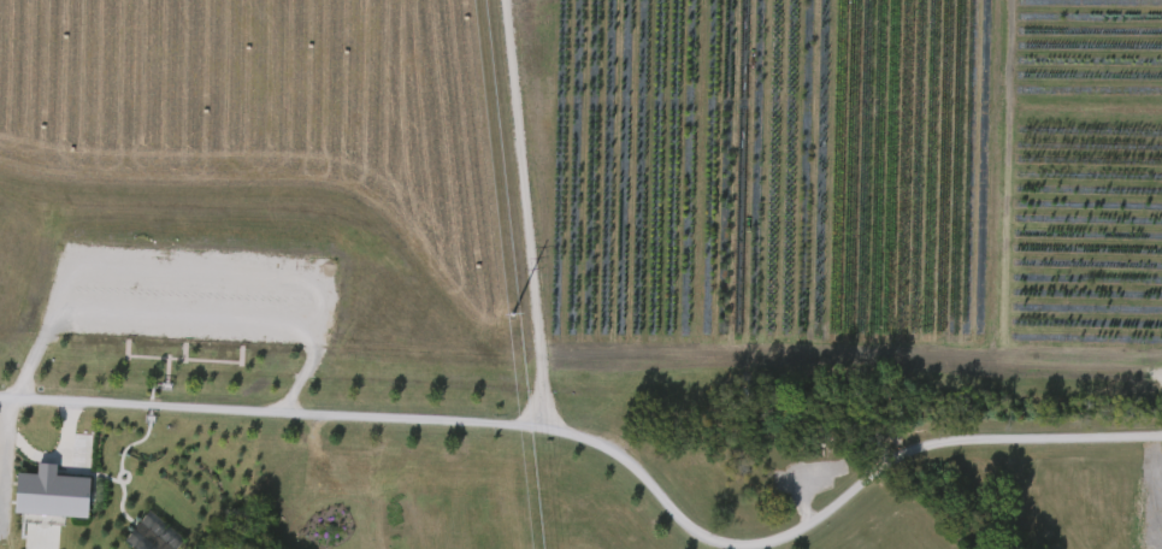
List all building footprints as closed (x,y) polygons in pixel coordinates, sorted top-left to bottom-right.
[(11,513),(84,518),(87,477),(52,476),(52,466),(34,465),(34,474),(13,473),(11,513)]
